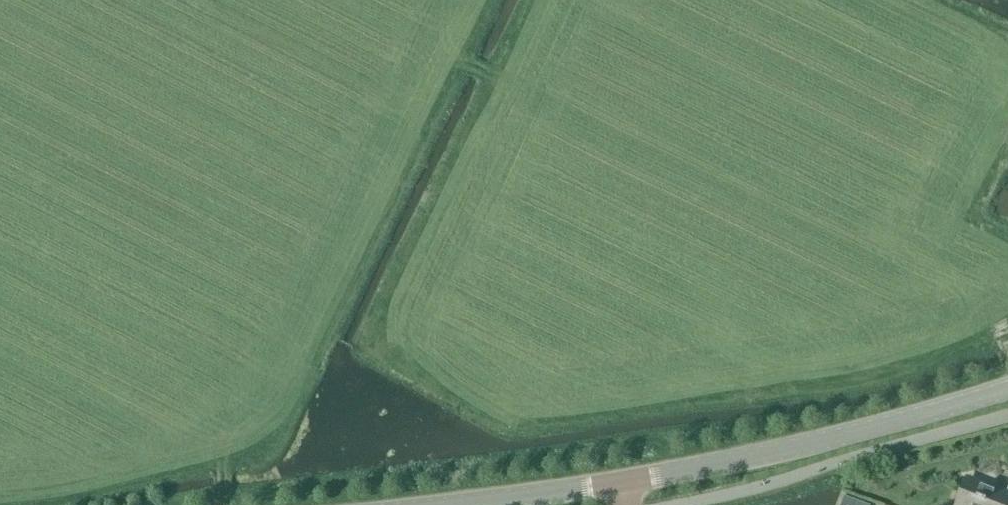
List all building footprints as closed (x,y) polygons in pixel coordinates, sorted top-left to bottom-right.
[(1006,495),(969,480),(959,504),(1007,504),(1007,490),(1006,495)] [(845,497),(841,504),(854,504),(856,501),(845,497)]
